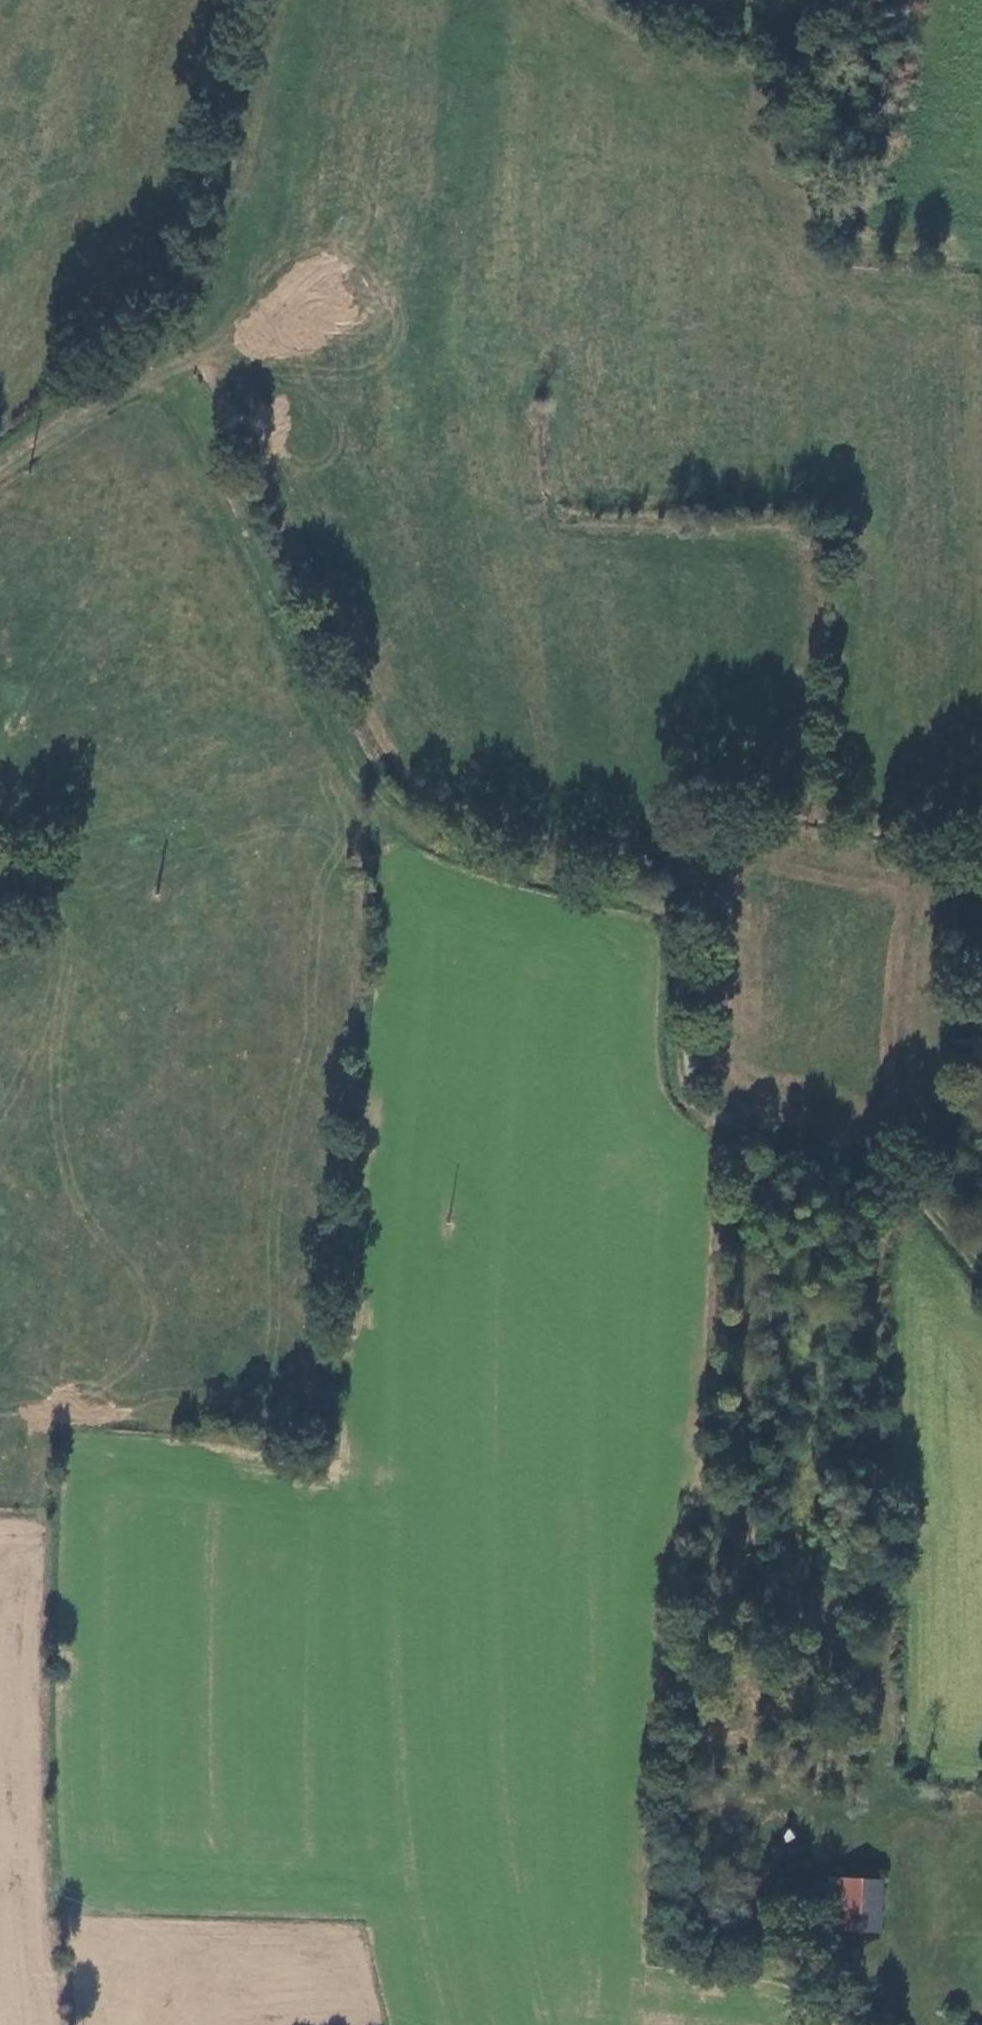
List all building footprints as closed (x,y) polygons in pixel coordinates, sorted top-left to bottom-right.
[(881,1935),(883,1882),(831,1879),(827,1932),(881,1935)] [(963,2016),(955,2024),(973,2024),(963,2016)]
